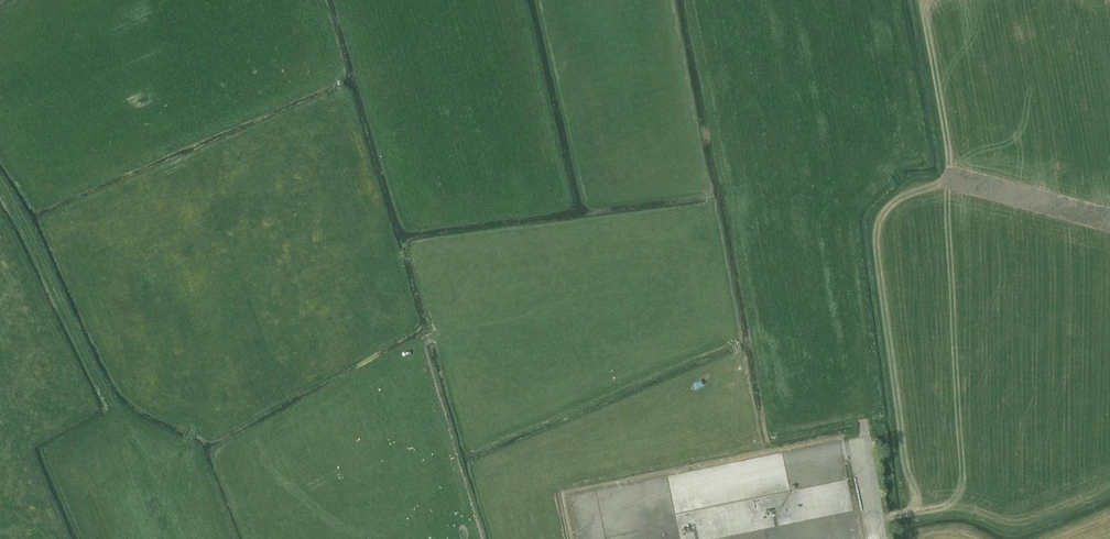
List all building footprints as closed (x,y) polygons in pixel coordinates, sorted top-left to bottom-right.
[(775,453),(738,463),(737,479),(740,479),(739,488),(744,489),(745,475),(755,472),(757,479),(757,473),(763,473),(764,463),(766,463),(773,461),(775,467),(777,467),(776,463),(776,459),(782,460),(781,468),(785,468),(784,464),(784,455),(779,455),(779,454),(775,453)] [(765,493),(791,488),(789,475),(768,479),(769,485),(770,489),(764,490),(765,493)]
